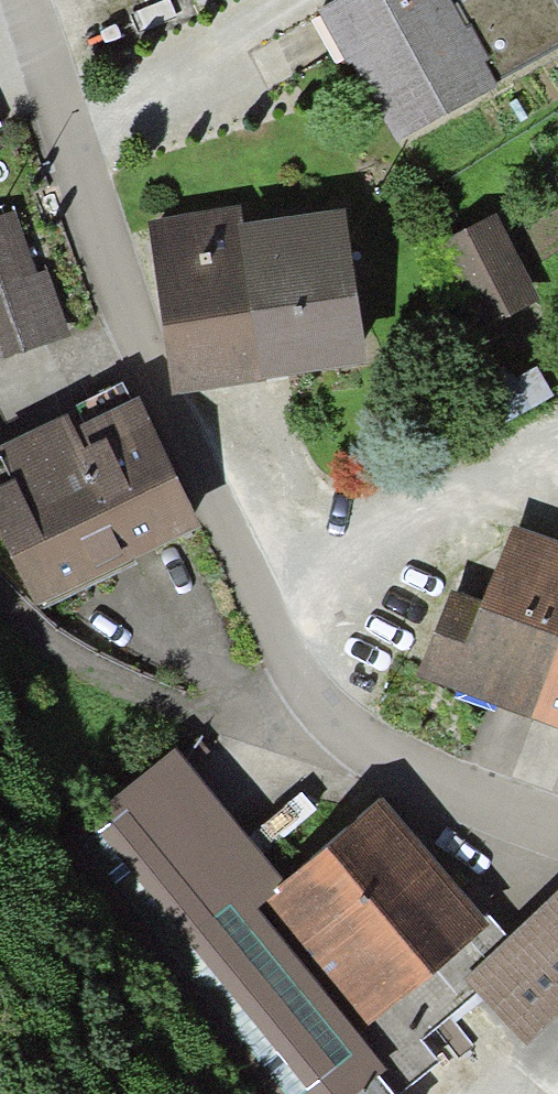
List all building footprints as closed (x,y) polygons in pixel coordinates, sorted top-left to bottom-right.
[(320,19),(388,144),(480,94),(453,45),(429,0),(356,0),(320,19)] [(453,45),(480,94),(557,51),(557,29),(542,0),(535,0),(453,45)] [(48,338),(7,218),(0,220),(0,354),(48,338)] [(150,233),(167,388),(346,369),(331,232),(233,242),(231,224),(150,233)] [(482,230),(434,257),(477,334),(525,308),(482,230)] [(0,470),(0,551),(25,602),(182,526),(125,410),(0,470)] [(557,620),(557,551),(503,533),(474,618),(452,686),(449,695),(524,720),(557,620)] [(421,676),(452,686),(474,618),(444,607),(421,676)] [(524,720),(557,732),(557,620),(524,720)] [(368,1071),(239,919),(270,892),(165,768),(66,852),(273,1093),(341,1093),(361,1077),(368,1071)] [(370,817),(264,908),(364,1025),(471,934),(370,817)] [(460,989),(518,1048),(557,1010),(557,900),(555,897),(460,989)] [(420,1087),(452,1059),(410,1011),(378,1037),(420,1087)] [(361,1077),(341,1093),(375,1093),(361,1077)]
